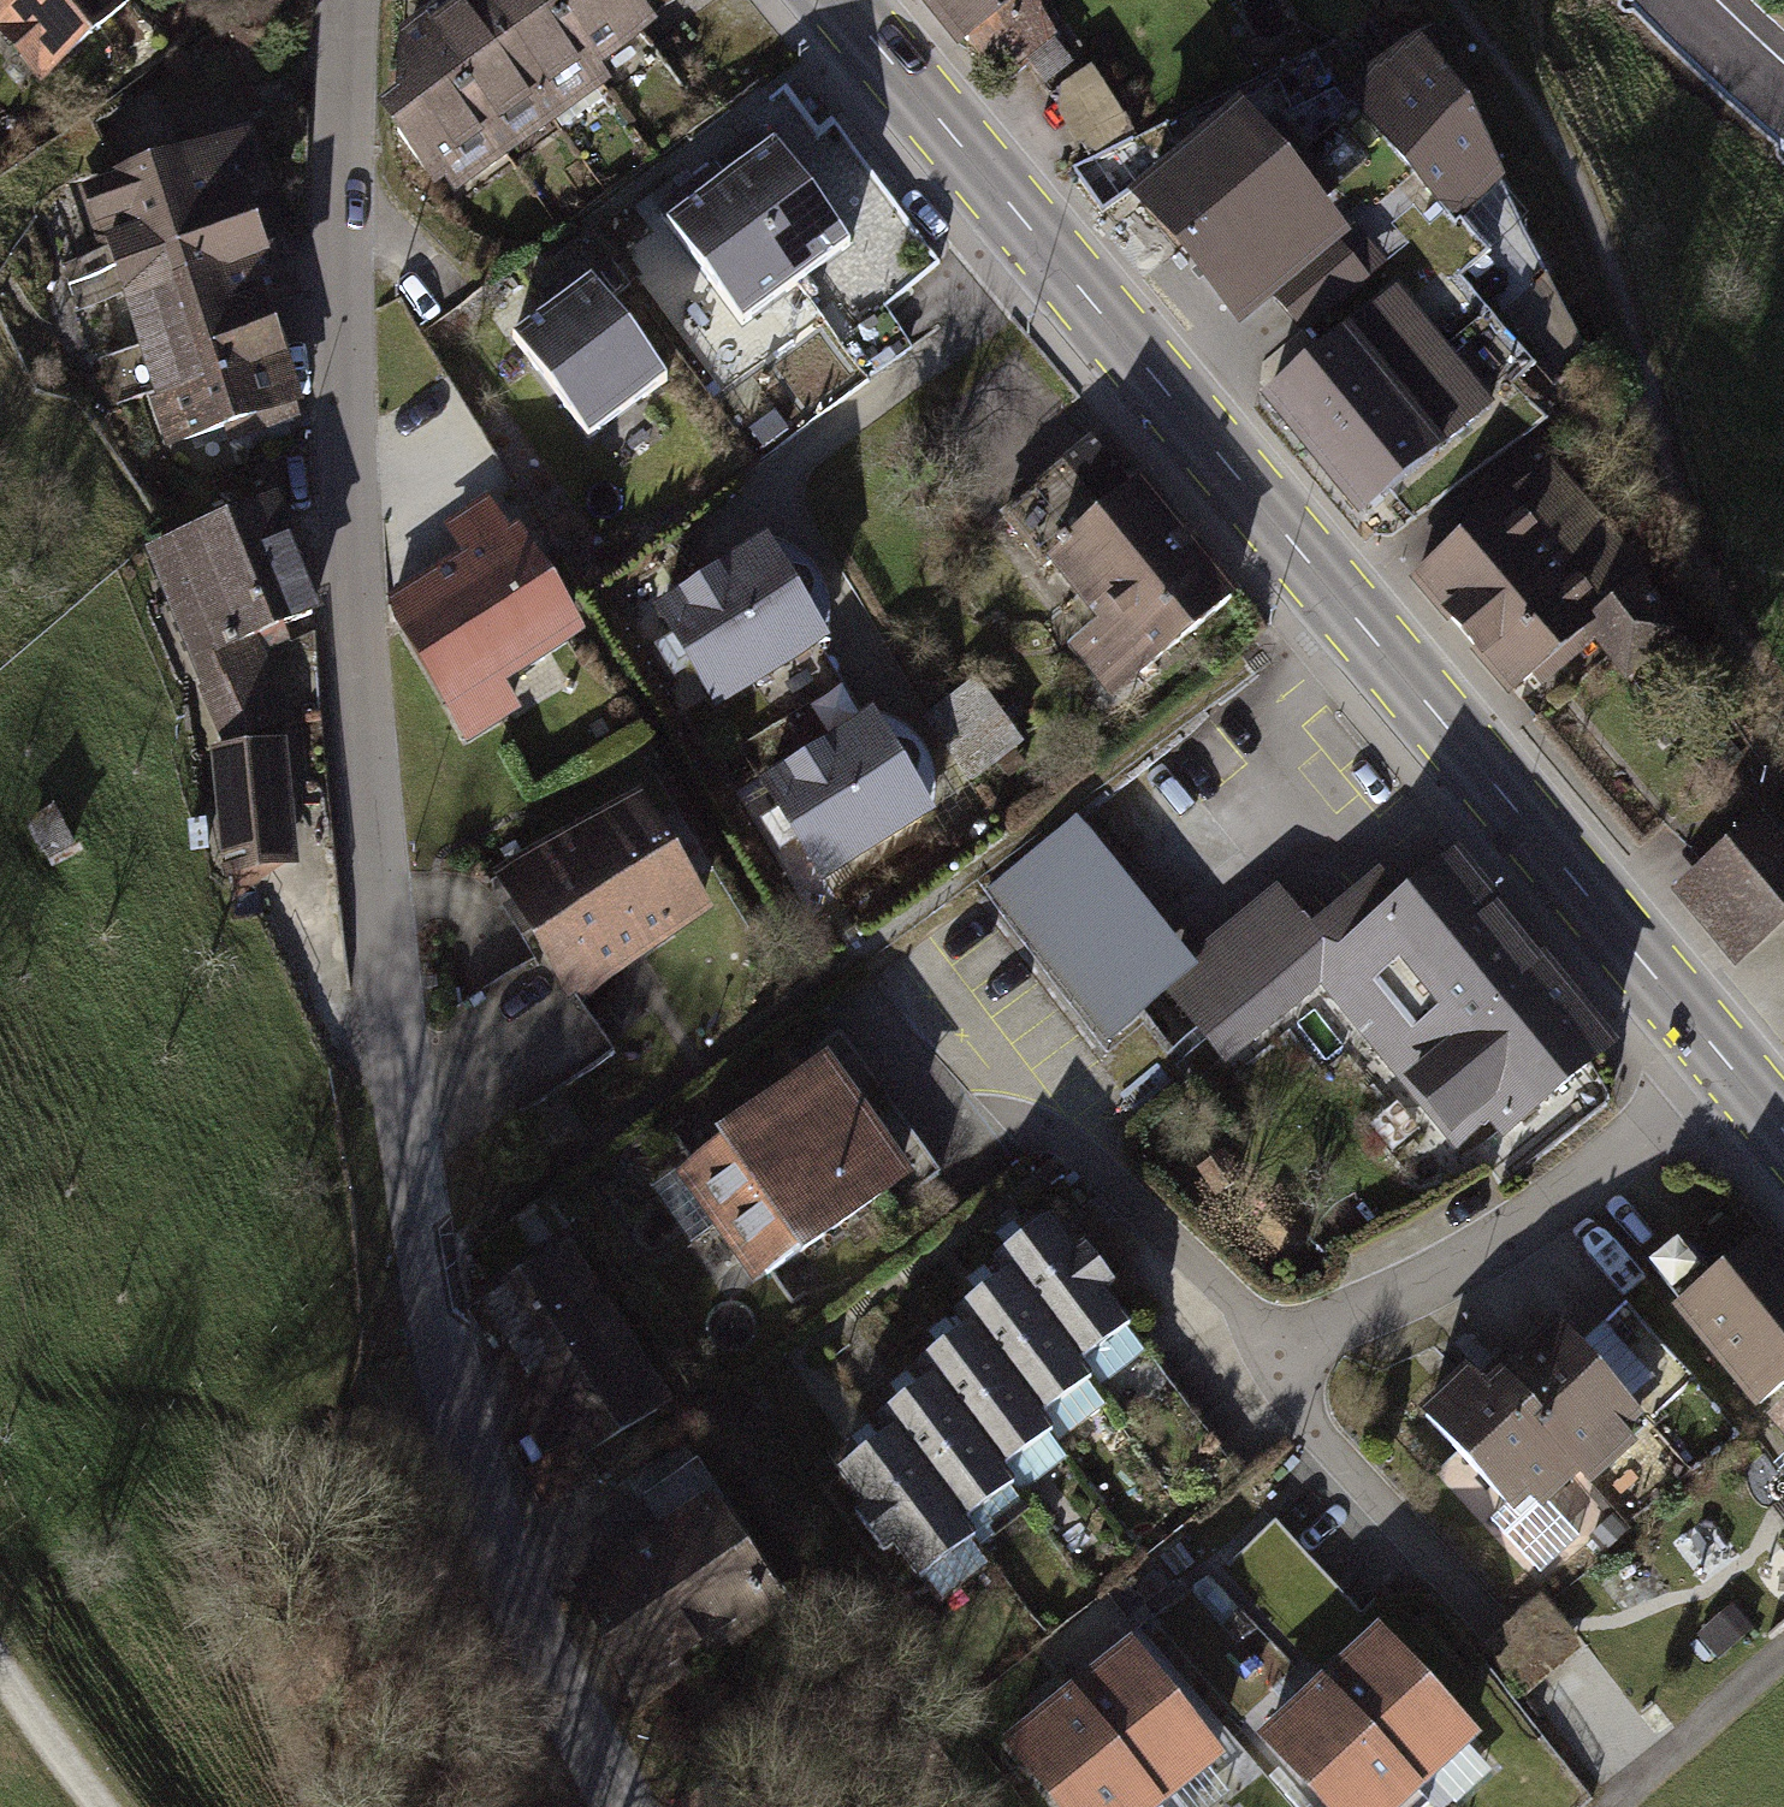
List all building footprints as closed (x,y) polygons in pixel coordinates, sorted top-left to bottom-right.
[(0,24),(0,27),(31,62),(45,63),(56,75),(142,0),(27,0),(0,24)] [(27,0),(0,0),(0,23),(27,0)] [(474,0),(466,0),(419,34),(493,136),(545,99),(474,0)] [(555,0),(475,0),(546,98),(598,60),(555,0)] [(640,0),(556,0),(599,60),(654,20),(640,0)] [(960,41),(969,36),(1010,87),(1036,67),(1055,90),(1078,76),(1052,43),(1055,41),(1032,0),(929,0),(960,41)] [(493,137),(419,35),(403,47),(398,123),(437,178),(493,137)] [(1416,44),(1339,84),(1455,220),(1461,214),(1464,217),(1503,180),(1466,109),(1416,44)] [(1053,98),(1099,166),(1145,136),(1099,68),(1053,98)] [(285,76),(253,94),(264,112),(295,95),(285,76)] [(1243,110),(1131,204),(1174,255),(1303,147),(1275,115),(1259,129),(1243,110)] [(857,239),(781,139),(727,180),(803,280),(857,239)] [(1174,256),(1217,306),(1329,212),(1320,201),(1336,188),(1303,147),(1174,256)] [(213,152),(95,193),(174,421),(238,398),(244,413),(297,395),(248,255),(268,248),(249,192),(229,199),(213,152)] [(803,280),(726,180),(672,221),(749,322),(803,280)] [(1503,180),(1464,217),(1522,295),(1550,274),(1503,180)] [(1342,248),(1278,302),(1302,330),(1366,276),(1342,248)] [(674,376),(598,274),(521,332),(597,434),(674,376)] [(1396,286),(1267,393),(1316,452),(1446,345),(1396,286)] [(1446,345),(1316,452),(1365,511),(1495,404),(1446,345)] [(1095,438),(1002,512),(1041,562),(1057,550),(1119,627),(1086,653),(1114,689),(1235,594),(1143,478),(1134,486),(1095,438)] [(1641,574),(1549,466),(1420,575),(1515,685),(1530,672),(1542,685),(1611,627),(1651,674),(1662,665),(1670,675),(1681,666),(1673,657),(1690,642),(1635,580),(1641,574)] [(270,502),(155,550),(201,659),(316,611),(270,502)] [(472,549),(393,598),(473,724),(511,700),(492,669),(565,624),(489,502),(456,523),(472,549)] [(792,572),(774,541),(660,608),(722,711),(835,643),(813,606),(817,600),(819,594),(819,586),(817,580),(812,575),(806,571),(798,572),(792,572)] [(251,669),(212,685),(235,739),(274,723),(251,669)] [(1024,741),(979,680),(928,717),(972,778),(1024,741)] [(899,746),(880,714),(767,781),(828,884),(941,817),(920,779),(923,773),(926,768),(925,760),(923,754),(918,748),(912,745),(905,745),(899,746)] [(286,862),(275,745),(226,749),(238,866),(286,862)] [(644,798),(502,876),(580,998),(710,912),(644,798)] [(52,808),(25,823),(46,863),(73,848),(52,808)] [(1112,1037),(1177,988),(1173,982),(1197,962),(1084,817),(993,889),(1112,1037)] [(1684,892),(1739,956),(1783,918),(1783,857),(1760,828),(1684,892)] [(1197,962),(1173,982),(1177,988),(1230,1052),(1326,975),(1463,1145),(1499,1115),(1512,1131),(1613,1050),(1498,909),(1487,917),(1449,870),(1333,963),(1279,896),(1197,962)] [(721,1219),(869,1115),(830,1060),(682,1165),(721,1219)] [(760,1274),(908,1170),(869,1115),(721,1220),(760,1274)] [(1242,1178),(1225,1153),(1202,1168),(1219,1193),(1242,1178)] [(1080,1255),(1054,1221),(1004,1259),(1015,1275),(1082,1362),(1132,1323),(1107,1290),(1117,1282),(1091,1246),(1080,1255)] [(1680,1245),(1656,1264),(1688,1303),(1684,1306),(1765,1406),(1783,1390),(1783,1249),(1773,1236),(1713,1285),(1680,1245)] [(659,1406),(565,1252),(470,1310),(488,1339),(501,1331),(551,1413),(538,1421),(575,1482),(585,1476),(574,1457),(659,1406)] [(1082,1362),(1015,1275),(965,1313),(976,1328),(1043,1416),(1094,1378),(1082,1362)] [(1568,1324),(1508,1380),(1591,1471),(1603,1484),(1648,1445),(1634,1429),(1649,1416),(1655,1423),(1698,1386),(1632,1310),(1588,1347),(1568,1324)] [(1248,1474),(1132,1323),(1082,1362),(1094,1378),(1043,1416),(1054,1430),(1148,1551),(1248,1474)] [(1043,1416),(976,1328),(925,1367),(936,1382),(1003,1469),(1054,1430),(1043,1416)] [(1591,1471),(1508,1380),(1493,1393),(1476,1374),(1430,1415),(1508,1501),(1489,1519),(1542,1578),(1586,1538),(1555,1504),(1591,1471)] [(1003,1469),(936,1382),(885,1421),(896,1434),(963,1523),(1014,1484),(1003,1469)] [(896,1434),(845,1473),(870,1506),(859,1515),(886,1550),(897,1541),(923,1575),(973,1536),(963,1523),(896,1434)] [(653,1536),(713,1498),(686,1456),(646,1482),(661,1504),(640,1517),(653,1536)] [(773,1595),(713,1498),(653,1536),(579,1583),(632,1685),(773,1595)] [(1618,1519),(1598,1537),(1610,1550),(1630,1532),(1618,1519)] [(1380,1636),(1277,1521),(1163,1622),(1266,1738),(1380,1636)] [(1728,1622),(1708,1641),(1720,1654),(1740,1635),(1728,1622)] [(1459,1806),(1437,1782),(1484,1738),(1385,1632),(1380,1636),(1325,1687),(1437,1806),(1459,1806)] [(1165,1806),(1187,1806),(1178,1795),(1228,1755),(1137,1642),(1073,1693),(1165,1806)] [(1325,1687),(1266,1738),(1327,1806),(1409,1806),(1410,1806),(1437,1806),(1325,1687)] [(1073,1693),(1009,1744),(1060,1806),(1165,1806),(1073,1693)]
